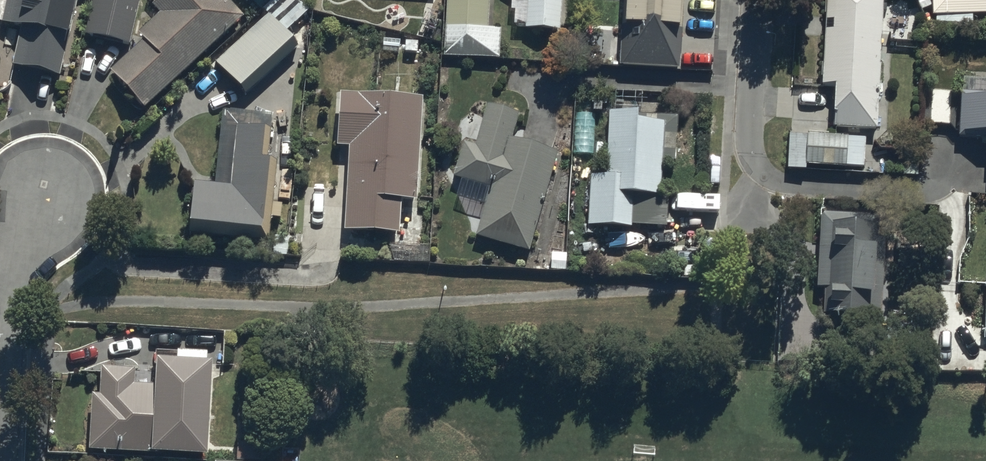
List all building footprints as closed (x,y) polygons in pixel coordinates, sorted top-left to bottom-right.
[(0,20),(21,25),(13,63),(58,74),(75,0),(5,0),(0,20)] [(85,32),(129,42),(139,0),(92,0),(85,32)] [(229,0),(154,0),(165,12),(107,65),(143,104),(242,14),(229,0)] [(444,62),(498,66),(500,35),(491,35),(493,0),(448,0),(444,62)] [(560,0),(504,0),(502,26),(558,30),(560,0)] [(618,64),(680,68),(684,0),(622,0),(618,64)] [(886,0),(832,0),(825,127),(879,130),(886,0)] [(935,10),(985,9),(985,0),(935,0),(935,10)] [(210,67),(242,103),(297,53),(265,17),(235,45),(232,41),(222,51),(224,54),(210,67)] [(413,232),(422,92),(342,87),(333,227),(413,232)] [(961,88),(958,134),(985,135),(985,89),(961,88)] [(476,234),(529,249),(558,148),(515,135),(522,110),(475,96),(452,174),(490,185),(476,234)] [(662,110),(608,108),(605,171),(590,171),(587,221),(657,224),(662,110)] [(268,235),(277,123),(235,120),(230,183),(193,180),(189,229),(268,235)] [(865,142),(789,139),(787,175),(804,176),(804,171),(863,174),(865,142)] [(883,315),(891,216),(828,211),(820,310),(883,315)] [(93,358),(88,446),(202,453),(208,365),(93,358)]
